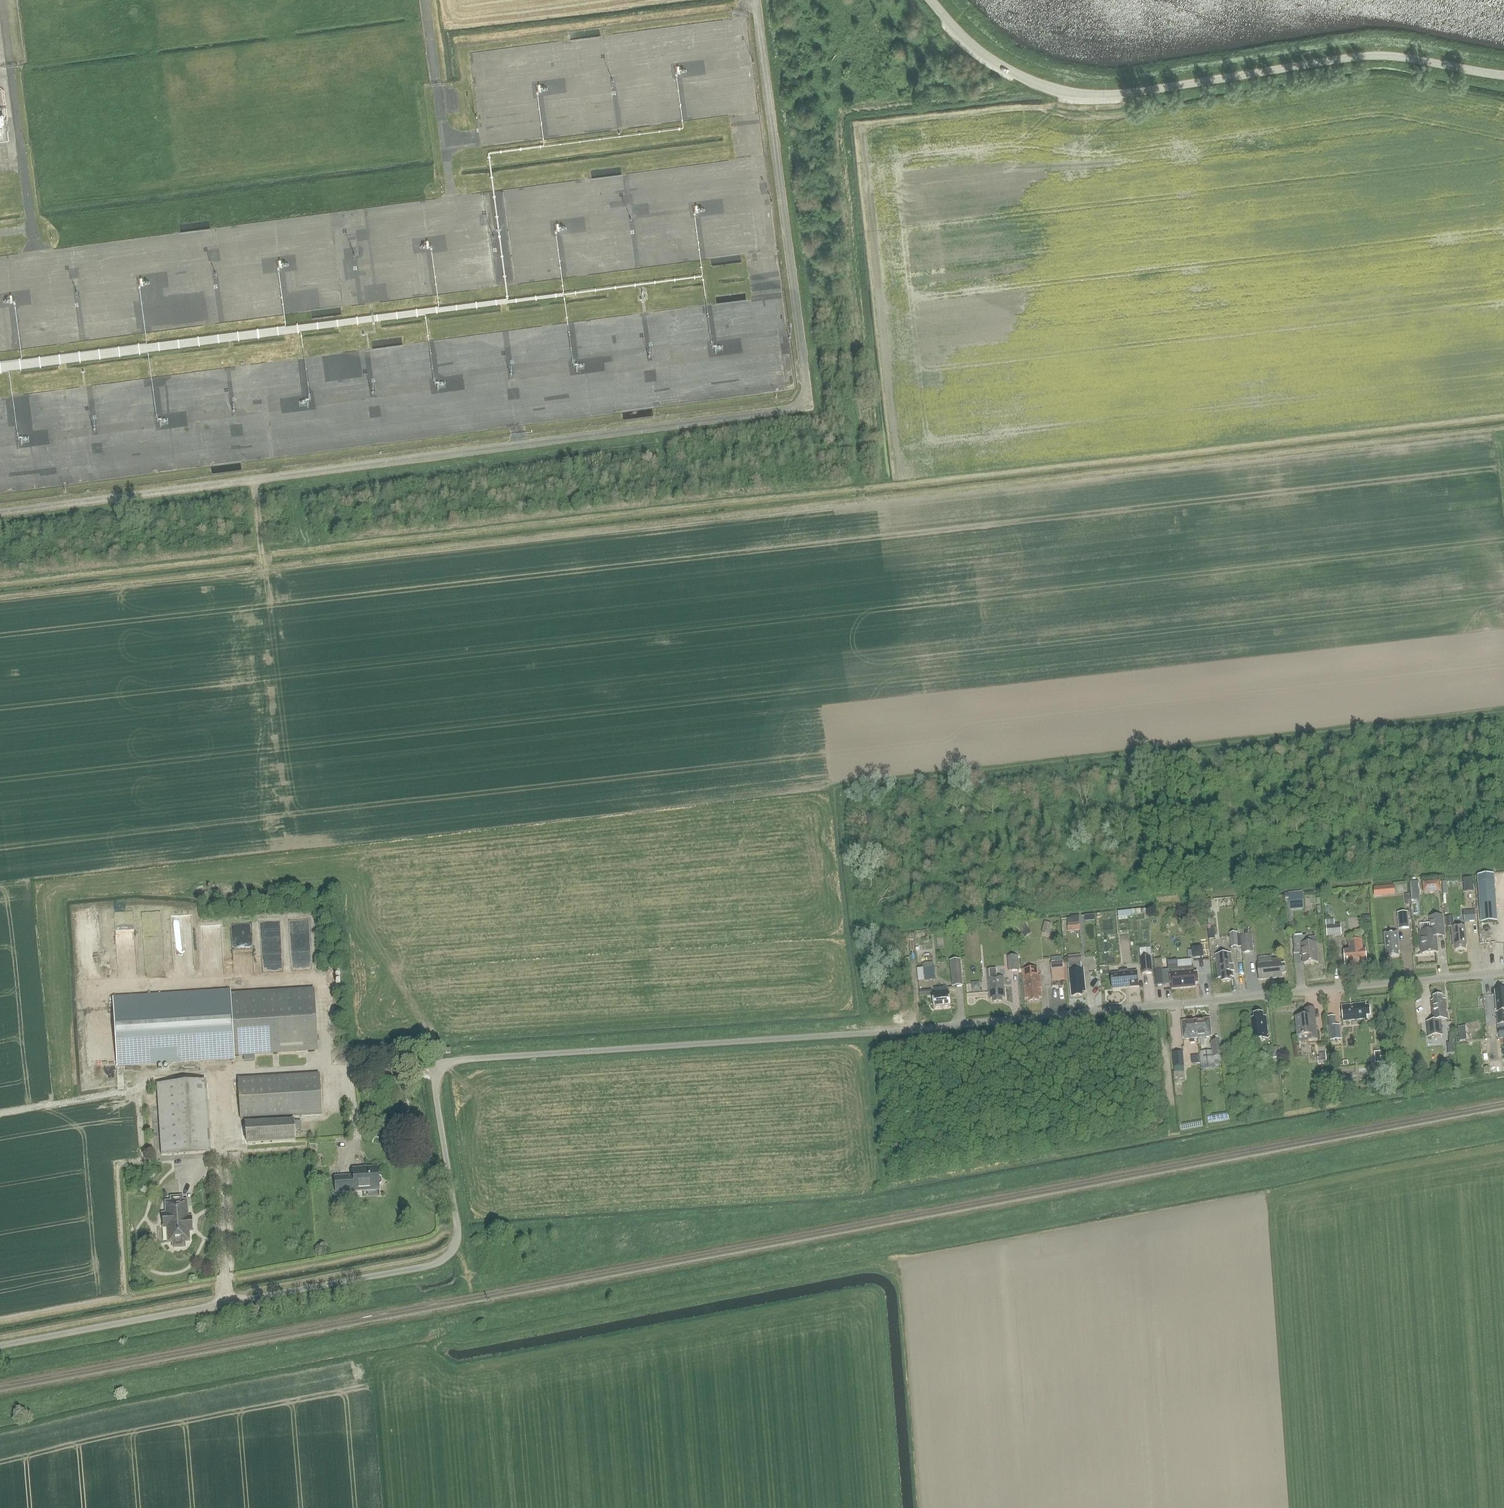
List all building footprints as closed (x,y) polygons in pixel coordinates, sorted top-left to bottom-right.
[(386,357),(386,347),(373,348),(374,358),(386,357)] [(1492,875),(1478,876),(1478,884),(1481,923),(1496,922),(1493,883),(1492,875)] [(1463,886),(1461,878),(1448,880),(1449,888),(1463,886)] [(1474,891),(1473,878),(1463,879),(1464,892),(1474,891)] [(1440,880),(1422,882),(1423,893),(1441,891),(1440,880)] [(1418,893),(1417,882),(1410,883),(1411,893),(1418,893)] [(1383,886),(1373,887),(1374,897),(1383,896),(1383,886)] [(1304,909),(1302,894),(1289,895),(1290,911),(1304,909)] [(1211,900),(1203,901),(1204,909),(1212,908),(1211,900)] [(1463,908),(1464,922),(1476,921),(1475,910),(1473,910),(1473,908),(1463,908)] [(1146,909),(1118,912),(1118,918),(1132,916),(1132,915),(1144,914),(1147,914),(1146,909)] [(1422,953),(1438,952),(1436,937),(1444,936),(1442,915),(1428,916),(1430,932),(1420,932),(1422,953)] [(1071,918),(1067,918),(1067,925),(1080,923),(1079,916),(1071,916),(1071,918)] [(1327,936),(1341,935),(1340,924),(1334,925),(1333,920),(1325,920),(1327,936)] [(1024,923),(1018,928),(1021,933),(1028,928),(1024,923)] [(1080,923),(1067,925),(1068,932),(1080,930),(1080,923)] [(1455,950),(1465,950),(1465,946),(1466,945),(1465,927),(1452,928),(1453,947),(1455,946),(1455,950)] [(1230,934),(1232,948),(1239,947),(1238,937),(1237,933),(1230,934)] [(1388,957),(1398,956),(1398,952),(1399,952),(1397,933),(1384,934),(1386,953),(1387,953),(1388,957)] [(1252,935),(1240,936),(1241,947),(1242,954),(1254,952),(1252,935)] [(1304,965),(1319,964),(1317,944),(1308,945),(1307,937),(1293,938),(1294,952),(1303,951),(1304,965)] [(1367,961),(1366,949),(1363,949),(1362,940),(1348,942),(1349,951),(1343,951),(1344,966),(1349,966),(1349,967),(1359,966),(1358,962),(1367,961)] [(1202,948),(1193,949),(1194,958),(1203,957),(1202,948)] [(1231,977),(1234,977),(1231,953),(1216,955),(1218,978),(1222,978),(1222,982),(1231,981),(1231,977)] [(1082,992),(1086,991),(1084,969),(1082,969),(1081,962),(1082,962),(1082,956),(1068,957),(1072,996),(1083,995),(1082,992)] [(1018,957),(1008,958),(1009,972),(1020,971),(1018,957)] [(1151,957),(1141,958),(1142,975),(1153,974),(1151,957)] [(1162,958),(1154,959),(1156,981),(1164,980),(1162,958)] [(1280,975),(1285,975),(1284,965),(1281,966),(1281,959),(1273,960),(1273,964),(1258,965),(1260,979),(1280,977),(1280,975)] [(961,960),(951,961),(953,987),(964,986),(961,960)] [(1177,960),(1167,961),(1168,970),(1170,969),(1178,969),(1177,961),(1177,960)] [(1191,960),(1177,961),(1178,969),(1192,967),(1191,960)] [(1063,962),(1051,963),(1052,970),(1063,969),(1063,962)] [(923,971),(917,972),(918,983),(924,983),(924,981),(936,980),(934,967),(923,968),(923,971)] [(1198,974),(1195,974),(1194,967),(1192,967),(1178,969),(1170,969),(1172,989),(1196,987),(1195,984),(1199,984),(1198,974)] [(1002,997),(1005,997),(1004,977),(997,977),(996,969),(989,970),(990,978),(988,978),(990,999),(993,999),(993,1002),(1002,1001),(1002,997)] [(1039,1000),(1038,998),(1041,998),(1039,977),(1038,977),(1037,969),(1022,970),(1022,978),(1024,977),(1026,998),(1029,998),(1029,1001),(1039,1000)] [(1112,990),(1138,987),(1137,972),(1127,973),(1127,971),(1119,972),(1119,974),(1111,975),(1112,990)] [(933,995),(934,1005),(934,1007),(951,1006),(950,994),(948,994),(948,987),(935,988),(935,994),(933,995)] [(231,990),(112,998),(116,1068),(235,1061),(234,1058),(317,1053),(313,990),(231,995),(231,990)] [(1496,1005),(1500,1039),(1503,1039),(1503,990),(1495,991),(1496,1005)] [(1433,1021),(1427,1022),(1429,1035),(1429,1038),(1443,1036),(1441,1021),(1447,1020),(1445,1000),(1442,1000),(1442,996),(1433,997),(1433,1001),(1431,1001),(1431,1005),(1433,1021)] [(1366,1007),(1366,1005),(1366,1004),(1341,1006),(1343,1022),(1367,1019),(1367,1016),(1370,1016),(1370,1006),(1366,1007)] [(1253,1041),(1269,1039),(1267,1017),(1264,1017),(1263,1013),(1254,1014),(1254,1018),(1250,1018),(1253,1041)] [(1309,1041),(1318,1040),(1316,1025),(1311,1025),(1310,1016),(1295,1018),(1297,1037),(1308,1036),(1309,1041)] [(1203,1038),(1211,1037),(1209,1020),(1196,1021),(1197,1039),(1198,1044),(1203,1043),(1203,1038)] [(1195,1039),(1197,1039),(1196,1021),(1182,1022),(1183,1040),(1190,1039),(1191,1043),(1195,1043),(1195,1039)] [(1339,1026),(1329,1027),(1330,1041),(1341,1040),(1339,1026)] [(1466,1031),(1458,1032),(1459,1041),(1467,1040),(1466,1031)] [(1211,1052),(1198,1053),(1200,1066),(1221,1064),(1219,1041),(1210,1042),(1211,1052)] [(1174,1073),(1184,1072),(1183,1052),(1173,1053),(1174,1073)] [(1320,1058),(1318,1058),(1318,1066),(1327,1065),(1326,1053),(1319,1054),(1320,1058)] [(1440,1063),(1445,1074),(1454,1070),(1449,1059),(1440,1063)] [(321,1116),(318,1075),(237,1080),(240,1121),(321,1116)] [(157,1086),(162,1157),(209,1154),(205,1083),(157,1086)] [(246,1145),(294,1141),(293,1122),(244,1125),(246,1145)] [(312,1151),(321,1150),(320,1141),(312,1141),(312,1151)] [(335,1178),(336,1194),(363,1192),(363,1189),(378,1188),(378,1185),(379,1185),(381,1184),(380,1179),(379,1178),(377,1178),(377,1168),(352,1170),(353,1177),(335,1178)] [(166,1215),(162,1215),(163,1229),(167,1228),(168,1244),(173,1243),(173,1249),(184,1248),(184,1243),(188,1242),(188,1232),(192,1232),(191,1219),(187,1219),(186,1202),(181,1202),(181,1198),(171,1199),(171,1203),(165,1203),(166,1215)]
